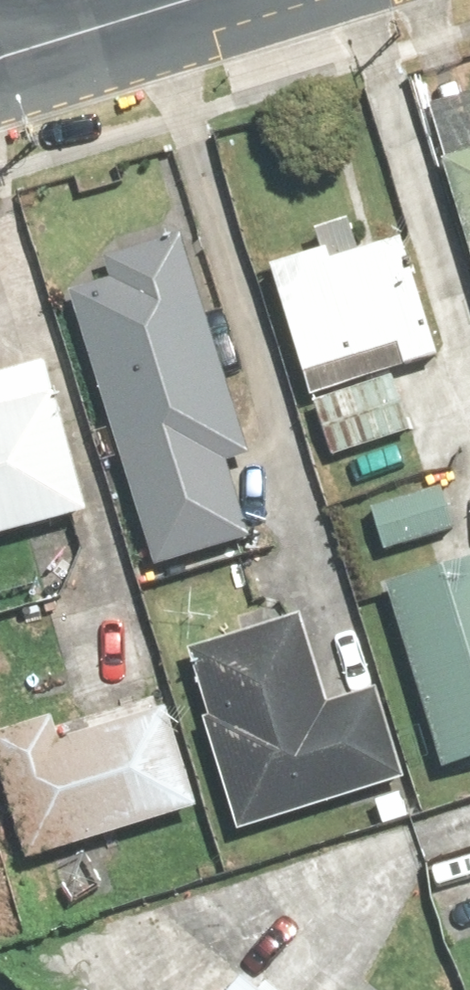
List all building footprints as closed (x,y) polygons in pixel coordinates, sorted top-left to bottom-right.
[(447,158),(431,163),(469,292),(469,151),(447,158)] [(373,245),(367,248),(347,254),(337,221),(305,232),(310,251),(257,269),(300,398),(393,365),(424,356),(385,241),(373,245)] [(236,459),(183,281),(168,235),(103,255),(92,257),(100,281),(59,294),(140,562),(143,569),(240,540),(236,524),(217,464),(236,459)] [(68,516),(76,514),(35,364),(0,373),(0,534),(26,527),(64,517),(68,516)] [(306,405),(324,459),(408,429),(390,376),(306,405)] [(375,552),(429,536),(446,531),(434,489),(363,510),(375,552)] [(431,771),(469,759),(469,561),(378,587),(431,771)] [(364,693),(327,705),(318,709),(290,618),(178,653),(199,721),(195,723),(229,831),(346,795),(391,781),(364,693)] [(7,864),(190,813),(160,709),(84,731),(48,740),(41,718),(0,730),(0,838),(7,864)] [(232,976),(220,989),(248,989),(232,976)]
